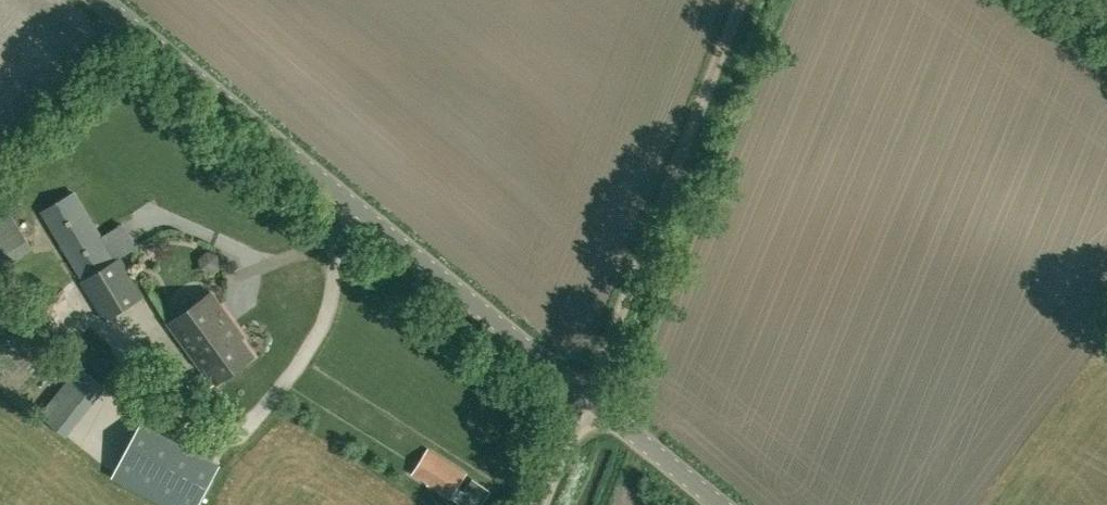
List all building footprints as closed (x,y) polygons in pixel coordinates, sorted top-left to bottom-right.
[(123,222),(101,235),(74,192),(42,212),(85,279),(83,281),(107,319),(145,295),(121,257),(138,246),(123,222)] [(33,245),(10,209),(0,216),(0,267),(33,245)] [(201,363),(240,335),(243,333),(212,291),(171,322),(201,363)] [(240,335),(201,363),(203,367),(205,365),(218,383),(255,356),(240,335)] [(180,366),(158,342),(140,361),(159,386),(180,366)] [(217,464),(142,421),(112,472),(170,504),(194,504),(217,464)] [(469,473),(429,447),(412,474),(451,500),(469,473)] [(465,490),(457,502),(461,504),(483,504),(492,490),(473,478),(465,490)]
